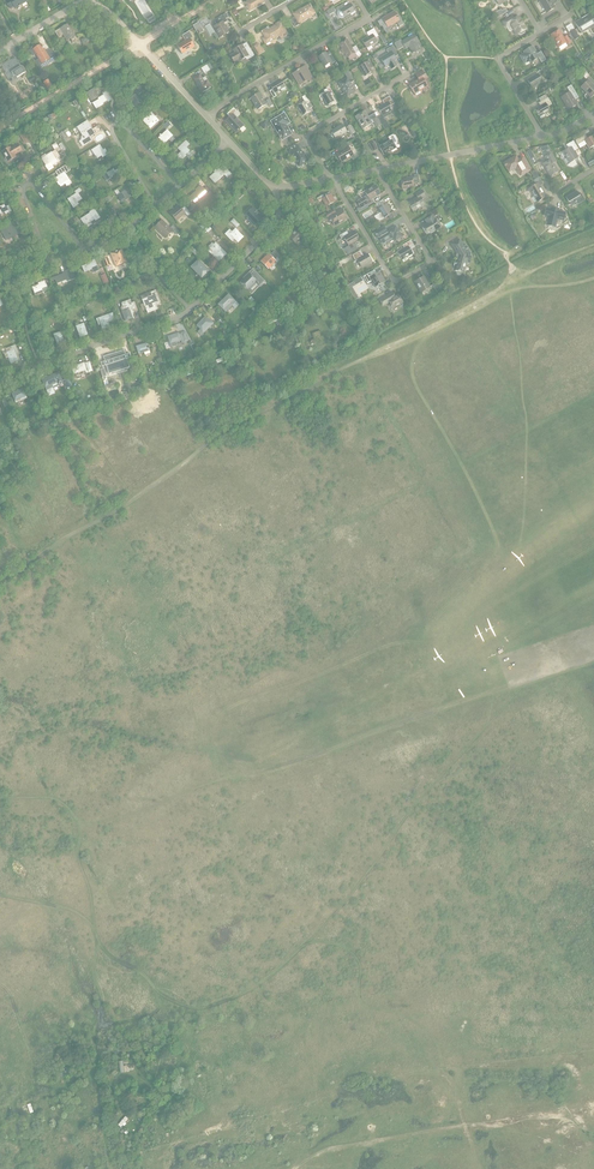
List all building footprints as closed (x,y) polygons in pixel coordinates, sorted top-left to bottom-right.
[(249,12),(264,2),(263,0),(249,0),(244,3),(246,7),(246,9),(247,11),(249,11),(249,12)] [(561,0),(539,0),(538,0),(546,13),(556,8),(554,4),(561,0)] [(290,19),(295,27),(299,24),(299,23),(315,13),(310,4),(293,14),(295,17),(290,19)] [(351,15),(356,12),(350,4),(344,8),(342,5),(336,8),(338,12),(337,13),(338,15),(338,16),(339,17),(340,18),(342,18),(344,17),(350,14),(351,15)] [(398,14),(396,15),(394,11),(390,14),(387,16),(386,16),(382,18),(385,23),(381,26),(386,34),(390,31),(388,27),(397,22),(399,26),(404,24),(398,14)] [(507,13),(499,17),(501,21),(509,16),(507,13)] [(581,33),(593,25),(593,23),(589,14),(585,16),(586,17),(575,23),(581,33)] [(153,15),(146,19),(148,23),(155,19),(153,15)] [(214,26),(221,37),(228,32),(223,24),(227,21),(223,15),(216,19),(219,23),(214,26)] [(518,17),(514,20),(512,16),(503,22),(506,27),(510,25),(516,35),(518,34),(520,35),(525,33),(524,30),(526,29),(523,24),(522,25),(518,17)] [(273,26),(269,29),(269,28),(269,27),(268,27),(266,28),(261,31),(265,37),(263,38),(263,39),(263,40),(265,44),(269,41),(270,42),(271,42),(272,41),(273,40),(273,39),(279,36),(281,39),(288,35),(280,21),(276,24),(275,24),(275,25),(276,25),(273,27),(273,26)] [(73,43),(77,40),(68,24),(55,32),(57,36),(60,34),(60,33),(62,32),(67,40),(70,38),(73,43)] [(362,40),(368,51),(372,48),(371,46),(377,42),(374,38),(378,36),(374,29),(366,33),(368,36),(362,40)] [(566,36),(563,38),(559,30),(551,35),(554,39),(553,39),(558,47),(567,42),(568,44),(570,43),(566,36)] [(569,32),(574,40),(578,37),(574,30),(569,32)] [(185,41),(177,46),(182,54),(195,46),(190,38),(192,37),(189,32),(182,36),(185,41)] [(413,54),(420,49),(414,40),(417,39),(414,34),(402,41),(400,39),(394,43),(398,50),(404,46),(405,48),(409,46),(413,54)] [(357,49),(354,51),(347,39),(339,44),(342,49),(341,49),(343,54),(344,53),(347,57),(348,57),(350,60),(357,56),(357,57),(361,55),(357,49)] [(261,47),(261,48),(258,44),(254,46),(259,54),(263,51),(261,47)] [(45,53),(44,51),(45,51),(41,45),(37,47),(36,45),(32,47),(33,50),(30,51),(33,56),(36,54),(39,59),(36,60),(39,65),(46,61),(48,64),(51,62),(56,59),(52,51),(51,51),(48,53),(45,52),(45,53)] [(249,47),(246,49),(244,49),(242,45),(233,50),(235,53),(230,56),(234,62),(239,59),(240,61),(248,56),(249,58),(254,56),(249,47)] [(391,69),(397,66),(394,61),(396,60),(394,57),(398,55),(392,46),(386,49),(388,53),(380,58),(385,66),(389,64),(391,69)] [(541,52),(536,54),(532,46),(523,52),(524,53),(519,56),(523,62),(528,59),(530,63),(538,58),(541,62),(546,60),(541,52)] [(207,49),(198,54),(204,65),(213,60),(207,49)] [(331,55),(328,57),(325,52),(318,57),(324,66),(331,62),(332,63),(335,61),(331,55)] [(5,65),(2,66),(7,73),(5,74),(9,80),(15,76),(17,78),(26,72),(22,65),(20,66),(17,60),(13,62),(12,60),(5,65)] [(359,66),(365,76),(371,72),(369,69),(372,67),(369,61),(359,66)] [(201,68),(204,73),(210,70),(207,64),(201,68)] [(308,70),(304,73),(301,68),(298,69),(296,70),(297,71),(292,74),(299,85),(308,80),(310,82),(313,79),(308,70)] [(579,72),(585,79),(589,76),(583,69),(579,72)] [(338,83),(346,97),(355,91),(352,86),(350,83),(354,81),(348,70),(344,73),(347,78),(338,83)] [(409,85),(415,96),(421,92),(420,91),(427,86),(423,80),(426,78),(422,70),(415,74),(418,79),(409,85)] [(205,77),(202,79),(200,74),(194,78),(202,92),(211,86),(205,77)] [(527,81),(532,88),(542,81),(538,74),(527,81)] [(280,89),(281,91),(286,89),(280,79),(270,85),(272,89),(269,91),(273,98),(276,96),(275,93),(280,89)] [(590,97),(593,94),(593,87),(588,80),(581,87),(590,97)] [(561,97),(568,109),(577,104),(571,95),(575,92),(571,85),(567,88),(569,92),(561,97)] [(321,96),(327,105),(334,101),(328,92),(331,90),(329,87),(326,89),(328,92),(321,96)] [(95,90),(90,93),(94,99),(99,96),(95,90)] [(100,98),(93,103),(96,108),(102,104),(102,103),(107,100),(108,102),(111,100),(106,91),(103,93),(103,95),(100,97),(100,98)] [(269,99),(264,102),(259,93),(251,98),(257,109),(267,103),(270,107),(273,105),(269,99)] [(126,102),(131,108),(140,100),(135,95),(126,102)] [(297,106),(303,116),(310,111),(306,105),(310,103),(305,95),(302,97),(304,101),(297,106)] [(548,97),(546,98),(544,95),(539,98),(542,105),(535,109),(541,119),(545,116),(544,114),(550,111),(547,106),(551,104),(548,97)] [(378,108),(384,118),(388,116),(387,113),(392,110),(390,106),(394,104),(389,96),(382,100),(384,104),(378,108)] [(225,121),(236,132),(243,126),(233,114),(237,111),(234,108),(226,114),(229,118),(225,121)] [(142,120),(150,128),(159,121),(154,116),(156,114),(152,111),(142,120)] [(364,111),(355,117),(362,127),(367,124),(368,126),(374,122),(377,128),(381,125),(376,117),(374,114),(368,117),(364,111)] [(271,121),(282,140),(291,134),(285,125),(290,123),(284,113),(271,121)] [(79,126),(77,127),(80,132),(83,137),(81,138),(81,140),(79,141),(82,146),(92,140),(90,137),(95,133),(87,121),(79,126)] [(347,128),(345,129),(342,125),(331,131),(335,138),(348,131),(351,135),(354,133),(350,125),(346,128),(347,128)] [(70,139),(69,137),(71,135),(67,129),(60,133),(62,136),(66,142),(70,139)] [(171,134),(173,133),(169,129),(167,130),(158,138),(164,143),(172,135),(171,134)] [(20,136),(25,144),(30,141),(25,133),(20,136)] [(587,139),(585,135),(575,140),(577,145),(584,141),(589,149),(593,146),(593,138),(592,135),(587,139)] [(186,147),(190,144),(187,141),(189,140),(188,139),(184,142),(179,147),(181,150),(180,151),(181,152),(176,156),(180,161),(186,156),(185,155),(189,151),(186,147)] [(391,150),(392,152),(397,149),(391,140),(379,147),(383,155),(391,150)] [(336,154),(341,162),(353,155),(348,147),(351,145),(349,141),(342,145),(345,149),(336,154)] [(369,143),(373,151),(377,149),(373,141),(369,143)] [(564,159),(567,164),(578,158),(581,153),(573,141),(566,144),(569,149),(563,152),(566,158),(564,159)] [(15,155),(22,150),(18,143),(11,147),(10,146),(2,151),(5,157),(5,158),(6,160),(7,160),(8,162),(17,157),(15,155)] [(99,145),(92,150),(94,153),(95,154),(96,157),(97,158),(102,155),(103,157),(108,154),(105,149),(103,150),(99,145)] [(303,152),(302,153),(298,146),(290,152),(299,166),(308,161),(303,152)] [(530,150),(526,152),(530,159),(534,156),(530,150)] [(59,157),(55,159),(51,152),(42,158),(46,165),(45,165),(48,169),(61,161),(59,157)] [(543,164),(550,176),(558,172),(553,163),(556,161),(551,153),(544,157),(547,161),(543,164)] [(523,159),(519,162),(516,156),(503,163),(509,172),(516,168),(520,176),(530,170),(523,159)] [(226,177),(230,173),(224,166),(220,169),(220,168),(209,177),(215,183),(224,175),(226,177)] [(118,169),(115,171),(113,169),(107,173),(103,176),(106,181),(110,178),(113,181),(117,179),(116,177),(121,174),(118,169)] [(535,170),(531,172),(535,179),(539,177),(535,170)] [(64,172),(54,179),(59,185),(60,187),(65,184),(66,186),(71,183),(64,172)] [(400,180),(402,189),(414,187),(413,183),(419,182),(417,175),(414,175),(414,177),(400,180)] [(536,185),(529,189),(533,196),(531,198),(534,203),(546,196),(539,186),(543,184),(539,177),(535,179),(533,180),(536,185)] [(195,201),(205,192),(200,186),(196,189),(197,190),(188,198),(191,201),(193,199),(195,201)] [(367,206),(374,202),(372,198),(380,193),(375,186),(365,192),(368,197),(364,199),(363,198),(357,202),(361,208),(367,204),(367,206)] [(117,195),(122,202),(134,194),(129,187),(117,195)] [(68,199),(74,208),(80,205),(78,201),(81,199),(78,194),(81,191),(79,188),(74,191),(76,193),(68,199)] [(408,203),(413,211),(424,204),(421,199),(426,197),(422,190),(415,194),(417,198),(408,203)] [(581,193),(578,195),(576,191),(566,197),(569,202),(571,205),(575,203),(576,202),(577,204),(584,200),(581,193)] [(334,196),(332,197),(330,194),(325,198),(323,195),(317,198),(318,201),(322,199),(326,206),(336,200),(334,196)] [(385,203),(383,200),(376,204),(381,212),(374,216),(377,222),(388,215),(391,220),(397,216),(394,211),(391,213),(385,203)] [(5,207),(4,205),(0,207),(0,214),(4,211),(6,214),(11,211),(8,206),(5,207)] [(184,206),(181,209),(178,205),(169,213),(176,220),(185,213),(187,216),(191,213),(184,206)] [(250,215),(247,219),(253,225),(262,217),(253,207),(247,213),(250,215)] [(555,209),(555,210),(546,208),(544,216),(549,217),(547,225),(555,227),(557,219),(563,221),(565,213),(559,211),(559,210),(555,209)] [(95,221),(100,218),(94,209),(90,212),(90,213),(84,217),(80,219),(81,220),(85,225),(87,228),(92,225),(90,220),(93,218),(95,221)] [(334,226),(347,218),(342,209),(337,211),(338,212),(336,213),(333,210),(325,214),(327,218),(329,217),(334,226)] [(435,219),(434,220),(432,216),(425,220),(427,224),(422,227),(427,235),(430,233),(434,231),(434,230),(440,227),(435,219)] [(230,222),(236,228),(239,225),(233,219),(230,222)] [(173,225),(170,228),(162,220),(154,227),(165,238),(172,231),(175,234),(179,231),(173,225)] [(19,227),(16,229),(15,226),(16,226),(13,221),(5,225),(6,227),(1,230),(6,240),(12,237),(11,235),(15,233),(16,235),(22,232),(19,227)] [(377,231),(373,233),(375,236),(377,238),(379,237),(383,243),(393,237),(395,240),(401,237),(395,226),(389,230),(389,231),(386,233),(383,227),(377,231)] [(238,243),(243,237),(235,229),(232,232),(229,230),(230,229),(229,229),(224,234),(232,241),(234,239),(238,243)] [(302,231),(299,234),(295,229),(288,236),(294,242),(297,239),(298,240),(299,239),(301,236),(305,239),(307,237),(302,231)] [(346,231),(339,236),(341,239),(344,237),(348,245),(343,248),(347,255),(357,249),(355,246),(353,242),(359,239),(354,231),(348,234),(346,231)] [(466,245),(463,246),(459,239),(451,244),(458,256),(455,270),(464,272),(466,263),(469,263),(471,256),(470,256),(471,253),(466,245)] [(397,252),(403,262),(407,259),(406,257),(412,254),(410,250),(414,247),(410,240),(402,245),(404,248),(397,252)] [(215,243),(214,244),(212,242),(208,246),(210,248),(207,250),(218,261),(226,254),(215,243)] [(121,248),(110,253),(116,266),(127,262),(121,248)] [(367,254),(363,256),(360,250),(352,255),(355,261),(357,260),(361,267),(371,261),(367,254)] [(274,255),(272,257),(268,254),(261,261),(268,268),(275,261),(274,260),(276,258),(274,255)] [(106,256),(102,258),(106,266),(110,265),(106,256)] [(82,266),(84,272),(91,269),(91,268),(96,265),(95,262),(97,262),(96,259),(88,262),(88,264),(82,266)] [(195,268),(203,276),(209,270),(201,262),(195,268)] [(62,275),(54,278),(57,284),(66,280),(67,282),(76,278),(72,269),(69,270),(65,272),(65,273),(62,275)] [(249,273),(240,282),(247,289),(256,281),(260,284),(264,280),(254,270),(250,274),(249,273)] [(379,272),(374,275),(372,271),(363,277),(367,284),(371,282),(375,287),(385,281),(379,272)] [(415,282),(421,292),(429,288),(423,277),(415,282)] [(32,287),(36,295),(48,290),(46,286),(45,283),(49,282),(48,279),(38,283),(38,285),(32,287)] [(142,300),(148,313),(158,309),(156,304),(160,302),(155,290),(151,292),(152,296),(142,300)] [(398,294),(394,296),(392,293),(380,300),(383,306),(389,302),(390,304),(391,304),(393,307),(396,305),(396,306),(402,302),(398,294)] [(220,302),(225,308),(234,300),(228,294),(220,302)] [(134,302),(131,303),(130,300),(122,302),(121,304),(122,306),(121,309),(125,321),(134,318),(132,313),(134,309),(132,306),(136,305),(134,302)] [(103,329),(110,326),(108,322),(114,320),(112,313),(96,319),(99,325),(101,324),(103,329)] [(84,323),(75,327),(77,333),(79,332),(79,334),(80,336),(90,333),(89,330),(92,329),(87,314),(82,316),(84,323)] [(196,325),(202,331),(210,323),(207,320),(209,318),(206,316),(196,325)] [(323,335),(321,336),(319,330),(311,333),(313,339),(310,340),(310,342),(313,345),(314,345),(314,347),(325,344),(328,340),(323,335)] [(60,346),(62,345),(62,343),(65,342),(61,331),(53,334),(57,345),(59,344),(60,346)] [(188,341),(185,332),(180,333),(181,335),(180,335),(179,333),(168,336),(171,347),(177,345),(176,342),(181,340),(182,343),(185,342),(186,345),(189,344),(188,341)] [(136,346),(139,354),(150,350),(147,343),(136,346)] [(11,363),(18,360),(15,352),(17,351),(15,345),(6,349),(7,352),(4,353),(6,359),(9,358),(11,363)] [(104,361),(100,362),(101,366),(103,366),(106,365),(108,372),(129,365),(127,358),(131,357),(130,353),(126,354),(124,350),(116,352),(113,353),(114,355),(111,356),(110,354),(105,356),(103,356),(104,361)] [(88,372),(92,371),(89,361),(85,363),(84,364),(84,362),(72,366),(75,374),(76,374),(76,376),(83,374),(83,372),(87,370),(88,372)] [(58,385),(63,382),(58,372),(42,380),(46,390),(52,388),(51,384),(57,382),(58,385)] [(64,379),(66,388),(72,386),(69,377),(64,379)] [(12,393),(15,400),(25,396),(22,389),(12,393)] [(68,1066),(60,1069),(61,1072),(64,1071),(64,1072),(60,1073),(61,1077),(66,1076),(65,1074),(69,1072),(68,1070),(69,1069),(68,1066)] [(125,1116),(118,1125),(121,1127),(123,1125),(124,1126),(126,1123),(125,1122),(128,1118),(125,1116)]
